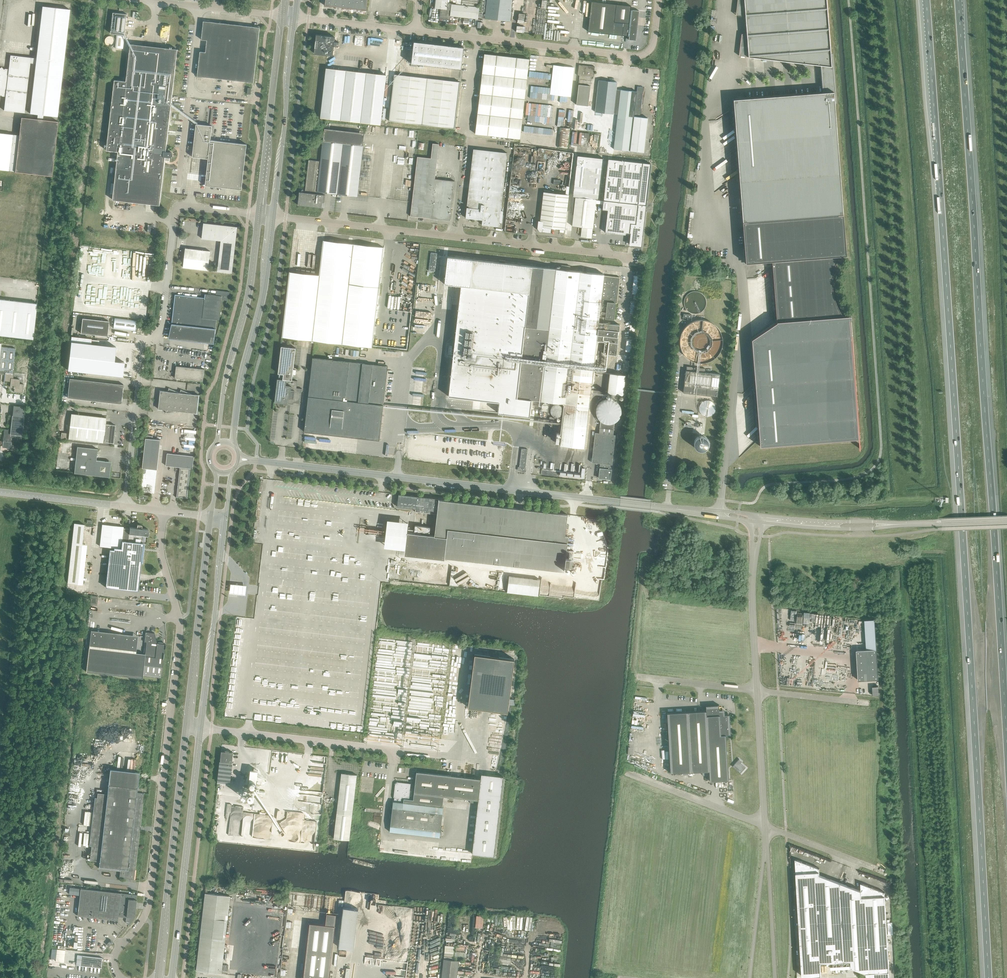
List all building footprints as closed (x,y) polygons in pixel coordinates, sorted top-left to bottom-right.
[(325,6),(367,10),(368,0),(325,0),(325,6)] [(441,9),(439,19),(449,20),(450,16),(478,19),(479,7),(451,4),(451,10),(447,9),(448,0),(436,0),(435,8),(441,9)] [(485,18),(510,21),(512,0),(487,0),(485,18)] [(731,112),(734,116),(732,118),(735,122),(732,123),(735,128),(733,129),(735,133),(733,135),(736,139),(733,141),(736,145),(734,147),(737,151),(734,152),(737,157),(735,158),(738,162),(735,164),(738,168),(736,170),(739,174),(742,222),(746,263),(772,261),(772,268),(770,269),(773,274),(770,275),(773,280),(771,281),(774,286),(771,287),(774,292),(772,293),(775,297),(772,299),(775,303),(773,304),(776,309),(773,310),(776,314),(773,316),(776,320),(777,322),(751,339),(755,382),(755,387),(753,390),(756,393),(756,395),(753,397),(756,400),(756,402),(754,404),(757,407),(757,409),(754,411),(757,415),(757,416),(755,419),(758,422),(758,423),(755,426),(758,429),(758,431),(756,433),(759,436),(759,441),(760,446),(860,438),(852,335),(850,314),(842,314),(841,314),(840,311),(838,308),(837,306),(836,303),(835,300),(834,297),(833,295),(833,292),(832,289),(832,286),(832,283),(832,280),(832,277),(833,274),(833,271),(834,268),(835,265),(836,262),(837,259),(838,257),(839,256),(846,255),(844,224),(831,54),(831,53),(827,0),(737,0),(736,15),(745,16),(746,33),(741,34),(739,56),(748,57),(774,60),(788,56),(790,62),(820,65),(822,66),(824,92),(822,92),(733,99),(734,109),(733,109),(734,110),(731,112)] [(629,40),(636,40),(639,11),(631,10),(631,6),(591,1),(588,31),(629,36),(629,40)] [(1,94),(6,95),(4,110),(24,113),(30,62),(36,63),(30,113),(57,117),(69,9),(42,6),(36,58),(31,58),(10,55),(8,71),(4,71),(1,67),(0,68),(0,96),(1,94)] [(124,35),(127,14),(113,12),(110,33),(124,35)] [(248,83),(253,83),(259,27),(254,26),(254,27),(209,22),(209,21),(204,20),(201,40),(207,40),(205,52),(200,52),(197,77),(203,78),(203,77),(248,82),(248,83)] [(115,48),(123,48),(124,36),(116,35),(115,48)] [(316,35),(314,53),(333,56),(334,46),(338,47),(339,42),(334,41),(335,37),(316,35)] [(461,69),(464,47),(414,41),(411,63),(461,69)] [(115,80),(106,150),(118,152),(113,194),(160,200),(161,193),(165,157),(170,157),(171,157),(172,156),(172,155),(173,155),(173,154),(172,154),(172,153),(172,152),(171,152),(170,152),(166,151),(172,95),(177,54),(130,49),(126,81),(115,80)] [(484,54),(475,133),(520,139),(529,59),(484,54)] [(553,65),(550,94),(570,96),(574,68),(553,65)] [(593,77),(594,67),(579,65),(577,75),(579,76),(576,105),(588,106),(591,77),(593,77)] [(380,125),(386,75),(326,68),(320,118),(380,125)] [(389,121),(454,128),(460,82),(394,74),(389,121)] [(621,89),(614,149),(644,152),(648,118),(640,117),(643,87),(637,86),(637,91),(621,89)] [(15,172),(51,176),(58,121),(21,117),(15,172)] [(205,186),(241,190),(247,144),(210,140),(212,126),(196,124),(192,157),(208,159),(205,186)] [(8,171),(12,134),(0,133),(0,170),(8,171)] [(363,145),(323,141),(321,161),(308,160),(308,163),(309,163),(306,191),(305,191),(305,192),(299,192),(298,205),(322,208),(322,207),(322,202),(324,202),(325,195),(323,194),(323,192),(357,196),(363,145)] [(410,216),(450,221),(454,181),(435,179),(439,144),(432,143),(431,158),(417,156),(410,216)] [(473,149),(467,205),(469,205),(468,207),(466,207),(465,217),(481,219),(481,220),(482,220),(482,224),(499,226),(507,153),(473,149)] [(575,197),(572,226),(582,227),(581,236),(591,238),(592,228),(593,228),(596,202),(596,199),(599,199),(604,158),(577,155),(573,196),(575,197)] [(596,199),(596,202),(603,203),(602,210),(608,210),(605,232),(625,235),(626,232),(630,233),(633,233),(631,245),(641,247),(651,164),(643,163),(608,159),(603,200),(599,199),(596,199)] [(543,192),(540,221),(538,221),(537,228),(540,232),(551,233),(551,228),(565,230),(568,195),(543,192)] [(217,271),(232,273),(237,227),(203,223),(202,238),(221,241),(217,271)] [(282,337),(372,347),(383,247),(323,241),(319,275),(290,272),(282,337)] [(182,267),(207,270),(209,251),(184,248),(182,267)] [(431,252),(429,271),(435,271),(437,253),(431,252)] [(446,272),(441,308),(451,309),(452,305),(457,305),(448,396),(473,399),(472,409),(498,413),(515,415),(529,416),(531,399),(564,403),(563,412),(561,430),(560,445),(584,448),(597,340),(605,341),(603,353),(616,355),(618,343),(618,336),(617,336),(618,331),(619,331),(620,325),(605,323),(605,321),(604,319),(599,318),(599,315),(605,316),(605,318),(614,319),(616,300),(617,301),(620,277),(604,275),(604,274),(592,273),(592,269),(583,267),(582,272),(559,269),(559,268),(556,268),(556,269),(505,263),(505,261),(499,260),(499,263),(448,257),(446,272)] [(221,300),(227,300),(230,292),(216,290),(216,295),(205,294),(204,298),(175,295),(170,339),(214,344),(216,320),(219,320),(221,300)] [(33,340),(37,304),(0,299),(0,336),(33,340)] [(82,318),(80,333),(107,336),(109,321),(82,318)] [(114,318),(113,328),(136,330),(137,320),(114,318)] [(67,370),(122,376),(124,362),(114,361),(116,346),(91,343),(70,341),(67,370)] [(12,373),(15,348),(1,347),(1,343),(0,343),(0,373),(5,374),(5,373),(12,374),(12,373)] [(276,401),(300,403),(302,389),(296,388),(297,381),(292,380),(296,348),(281,346),(278,373),(283,374),(283,379),(279,379),(276,401)] [(595,373),(602,374),(604,357),(601,357),(602,349),(598,348),(595,373)] [(388,366),(313,358),(304,432),(379,440),(388,366)] [(175,378),(203,381),(204,369),(176,366),(175,378)] [(685,370),(683,393),(717,396),(720,374),(705,372),(705,369),(694,367),(694,371),(685,370)] [(625,374),(609,372),(607,393),(623,395),(625,374)] [(12,374),(5,373),(4,381),(11,382),(10,387),(13,388),(14,388),(13,392),(22,393),(23,384),(19,384),(20,380),(13,379),(14,374),(12,373),(12,374)] [(121,404),(123,385),(69,378),(67,398),(121,404)] [(166,413),(177,411),(197,413),(199,395),(191,394),(180,389),(180,390),(181,390),(180,393),(169,388),(168,388),(169,389),(168,391),(160,390),(160,396),(159,396),(160,397),(159,402),(158,403),(159,403),(158,409),(166,410),(166,413)] [(3,441),(2,446),(11,447),(11,444),(15,445),(17,435),(22,435),(24,414),(20,413),(20,416),(12,415),(10,430),(4,429),(3,441)] [(68,439),(103,443),(103,442),(113,443),(115,425),(105,424),(106,418),(71,414),(68,439)] [(600,421),(599,433),(613,435),(614,422),(612,423),(609,424),(606,424),(604,423),(603,422),(602,422),(600,421)] [(598,478),(610,479),(615,435),(613,435),(599,433),(595,433),(592,462),(600,463),(598,478)] [(694,446),(695,448),(696,449),(698,450),(699,450),(701,451),(702,451),(704,450),(705,449),(706,448),(707,447),(708,446),(708,444),(708,442),(708,441),(707,439),(706,438),(705,437),(704,436),(702,436),(701,436),(699,436),(698,437),(696,438),(695,439),(694,440),(694,442),(694,443),(694,445),(694,446)] [(142,468),(157,469),(160,440),(145,438),(142,468)] [(74,473),(109,477),(111,462),(96,460),(97,449),(77,446),(74,473)] [(521,448),(519,470),(525,470),(528,449),(521,448)] [(167,453),(166,465),(180,467),(176,497),(188,498),(187,498),(190,468),(192,469),(194,456),(188,455),(183,455),(167,453)] [(414,533),(413,542),(419,543),(417,557),(444,560),(444,558),(564,571),(564,565),(572,565),(573,558),(573,551),(566,550),(568,536),(565,536),(567,514),(522,509),(516,508),(440,500),(439,500),(439,498),(439,499),(438,502),(416,499),(415,512),(437,514),(434,535),(429,535),(430,527),(415,525),(414,533)] [(74,523),(72,543),(82,544),(84,524),(74,523)] [(137,524),(136,528),(129,527),(129,529),(123,528),(123,527),(102,525),(99,546),(114,548),(113,549),(109,549),(105,587),(138,591),(143,543),(141,543),(141,542),(142,535),(147,536),(148,529),(141,528),(141,525),(137,524)] [(509,576),(507,592),(538,596),(540,580),(509,576)] [(247,585),(230,583),(230,593),(246,594),(247,585)] [(867,649),(857,650),(858,680),(878,679),(875,619),(865,619),(867,649)] [(165,649),(165,644),(157,643),(154,633),(145,632),(144,642),(146,642),(145,654),(89,647),(86,672),(142,678),(142,676),(161,678),(162,678),(161,677),(164,649),(165,649)] [(468,707),(507,712),(514,659),(474,654),(468,707)] [(670,773),(709,771),(710,781),(728,780),(726,735),(731,734),(729,715),(730,715),(730,714),(724,715),(724,712),(722,710),(719,710),(719,705),(718,705),(706,706),(706,711),(667,713),(670,773)] [(225,750),(225,751),(222,751),(222,749),(221,749),(218,783),(218,782),(229,783),(229,784),(233,752),(229,752),(229,751),(230,751),(229,751),(229,750),(226,749),(226,750),(225,750)] [(741,761),(739,759),(734,764),(732,766),(740,773),(743,770),(745,767),(740,763),(740,762),(741,761)] [(120,868),(119,878),(134,879),(144,794),(136,793),(137,788),(139,772),(110,769),(108,785),(107,794),(97,793),(90,860),(99,861),(99,866),(120,868)] [(393,801),(390,831),(439,837),(443,807),(442,807),(443,796),(453,797),(470,799),(470,802),(478,803),(472,854),(494,856),(503,776),(481,774),(481,779),(456,776),(416,771),(413,800),(409,799),(411,783),(395,782),(393,797),(394,797),(394,801),(393,801)] [(334,838),(349,840),(357,775),(341,773),(334,838)] [(796,873),(802,976),(821,975),(820,962),(851,961),(851,967),(866,973),(866,976),(872,977),(890,977),(885,892),(861,883),(861,890),(820,875),(819,872),(820,872),(819,868),(795,859),(796,873)] [(136,899),(137,895),(120,893),(80,888),(77,915),(117,920),(118,916),(126,917),(125,922),(129,925),(134,919),(136,899)] [(205,893),(196,970),(221,973),(222,968),(230,896),(205,893)] [(336,914),(327,913),(325,925),(310,923),(303,977),(329,977),(336,914)] [(81,965),(101,968),(102,958),(82,956),(81,965)] [(459,960),(444,958),(441,977),(457,977),(459,960)]
